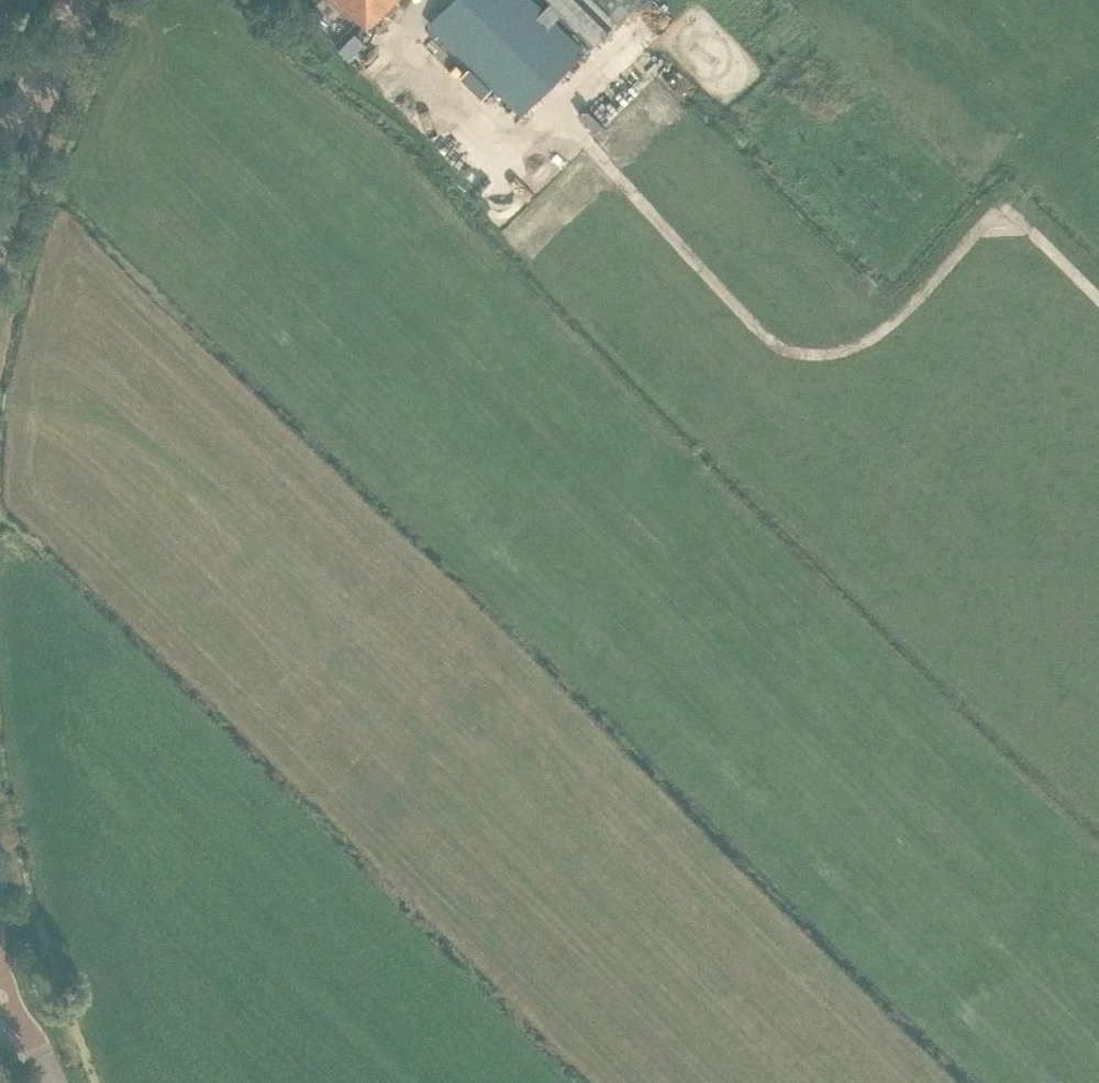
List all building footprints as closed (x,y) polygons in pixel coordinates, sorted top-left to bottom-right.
[(396,0),(339,0),(367,29),(396,0)] [(552,2),(543,12),(531,0),(452,0),(430,22),(522,114),(584,52),(553,22),(563,12),(595,44),(639,0),(550,0),(552,2)]
